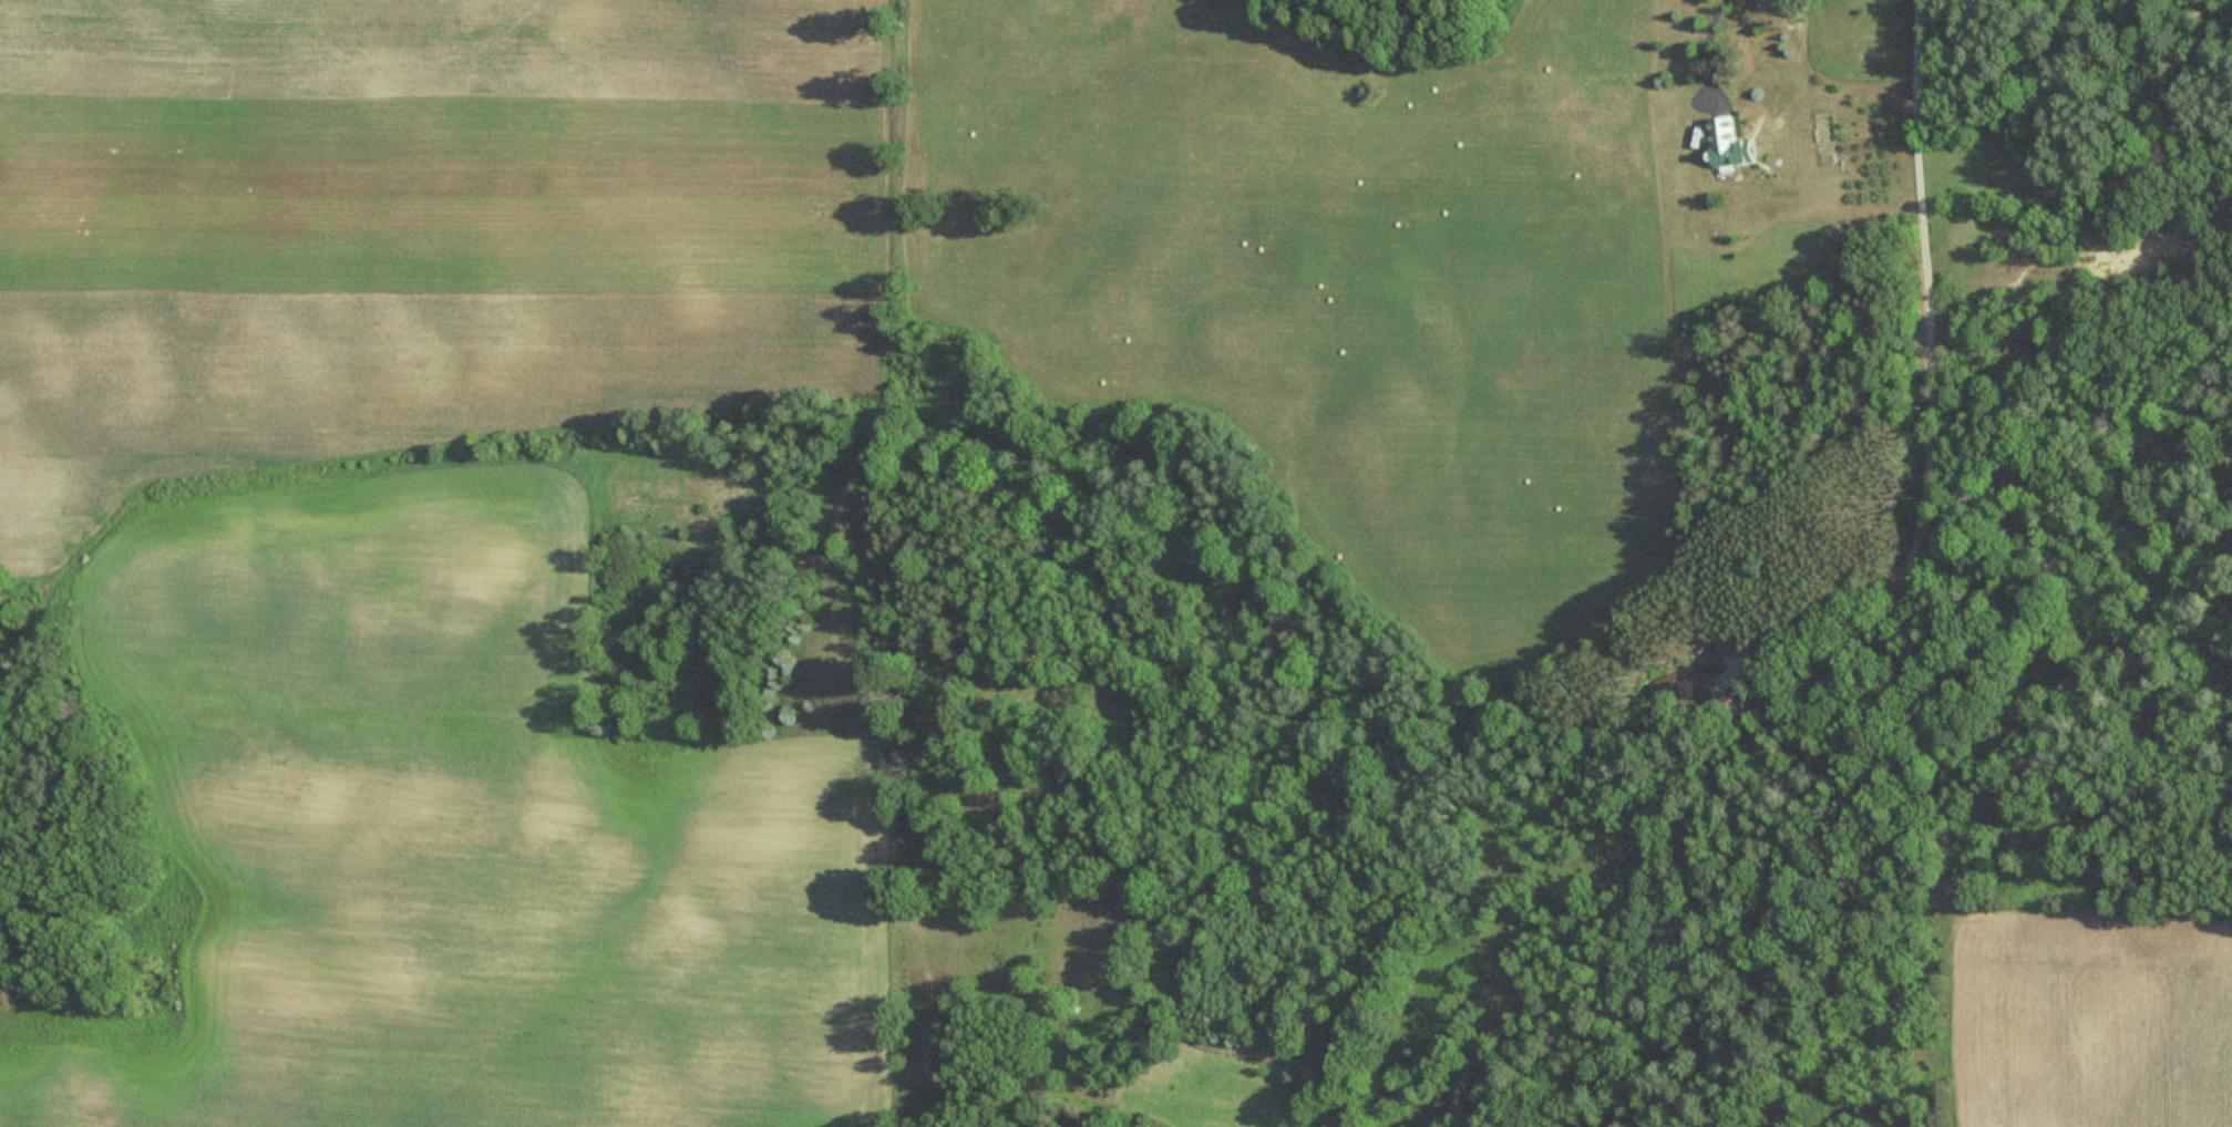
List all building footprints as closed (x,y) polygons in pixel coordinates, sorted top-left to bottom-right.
[(1706,164),(1748,157),(1744,134),(1734,136),(1730,115),(1704,120),(1709,147),(1703,148),(1706,164)]
